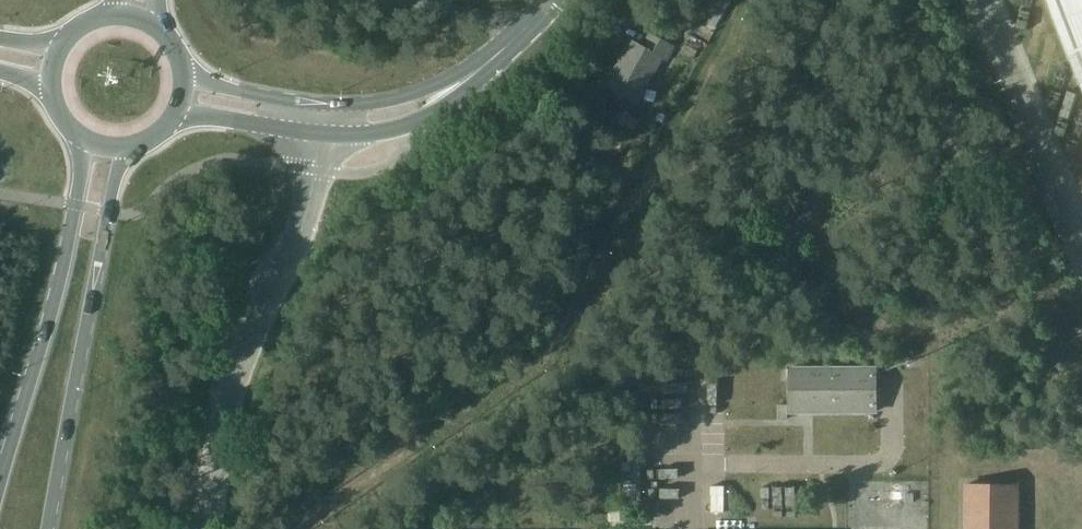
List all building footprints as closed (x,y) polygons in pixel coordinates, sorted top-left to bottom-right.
[(1081,88),(1081,0),(1047,0),(1081,88)] [(631,39),(606,86),(638,103),(662,58),(667,61),(675,46),(649,32),(642,45),(631,39)] [(876,411),(876,368),(824,368),(823,363),(815,363),(815,368),(786,368),(786,377),(790,377),(790,411),(876,411)] [(640,496),(640,441),(621,441),(621,496),(640,496)] [(1018,485),(965,485),(964,528),(1017,528),(1018,485)]
